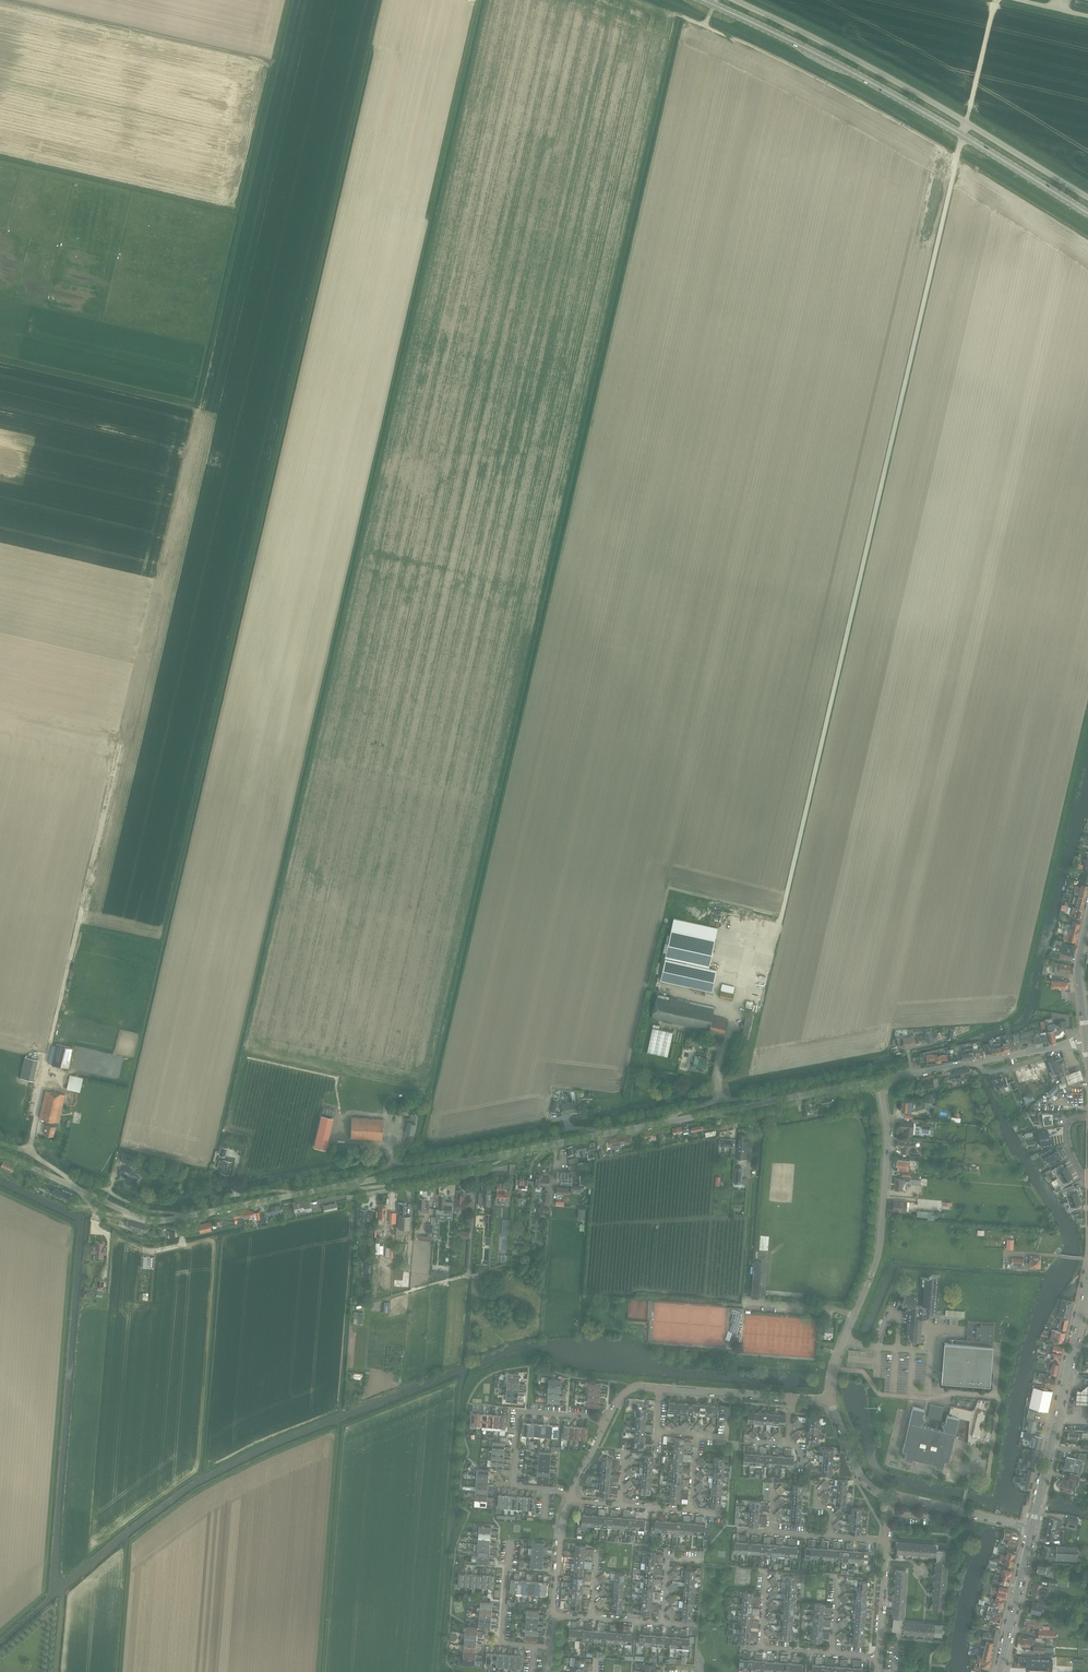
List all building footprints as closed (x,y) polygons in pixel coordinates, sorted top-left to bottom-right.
[(1079,892),(1078,895),(1086,897),(1087,891),(1074,888),(1074,891),(1079,892)] [(1083,908),(1084,903),(1073,900),(1072,902),(1076,903),(1076,907),(1083,908)] [(1074,914),(1074,915),(1074,916),(1074,917),(1074,918),(1076,918),(1077,917),(1081,918),(1083,909),(1073,907),(1072,907),(1071,913),(1074,914)] [(665,959),(661,980),(712,991),(717,970),(709,968),(718,928),(674,918),(665,957),(687,962),(686,963),(665,959)] [(1068,940),(1075,942),(1080,923),(1073,921),(1072,924),(1066,923),(1065,930),(1063,939),(1064,939),(1066,940),(1068,940)] [(1063,943),(1061,953),(1067,954),(1067,955),(1069,955),(1070,955),(1073,956),(1075,946),(1063,943)] [(1054,972),(1059,973),(1059,971),(1070,973),(1071,965),(1048,962),(1048,965),(1055,966),(1054,972)] [(1068,981),(1051,980),(1050,987),(1068,988),(1068,981)] [(721,990),(719,997),(732,1000),(733,992),(735,986),(722,984),(721,990)] [(658,994),(652,1017),(725,1034),(728,1020),(712,1016),(714,1007),(658,994)] [(744,1028),(742,1038),(748,1039),(753,1016),(747,1015),(745,1025),(741,1024),(741,1028),(744,1028)] [(1054,1023),(1046,1024),(1047,1031),(1049,1044),(1050,1044),(1057,1043),(1056,1041),(1055,1035),(1059,1034),(1062,1030),(1062,1029),(1063,1029),(1064,1029),(1067,1028),(1066,1020),(1060,1021),(1058,1025),(1054,1023)] [(653,1028),(647,1052),(668,1056),(673,1032),(653,1028)] [(902,1042),(903,1048),(916,1045),(914,1035),(914,1034),(913,1029),(909,1030),(910,1035),(911,1037),(901,1038),(902,1042)] [(927,1042),(933,1040),(938,1039),(936,1032),(931,1033),(930,1030),(925,1032),(925,1034),(919,1036),(921,1043),(927,1041),(927,1042)] [(1021,1033),(1020,1033),(1022,1043),(1035,1041),(1036,1046),(1042,1045),(1042,1044),(1040,1037),(1040,1036),(1040,1035),(1039,1032),(1034,1033),(1033,1031),(1029,1031),(1021,1033)] [(1046,1031),(1039,1032),(1040,1035),(1040,1036),(1040,1037),(1042,1044),(1042,1045),(1048,1044),(1046,1035),(1046,1031)] [(1014,1035),(1012,1035),(1014,1042),(1015,1042),(1015,1041),(1021,1039),(1019,1033),(1014,1035)] [(977,1042),(972,1043),(973,1048),(973,1050),(974,1052),(975,1058),(984,1057),(983,1050),(979,1051),(978,1051),(978,1049),(977,1049),(977,1045),(977,1042)] [(52,1045),(48,1063),(69,1068),(73,1047),(68,1046),(57,1043),(56,1043),(56,1045),(52,1045)] [(984,1045),(983,1045),(986,1054),(991,1053),(992,1056),(1004,1053),(1003,1046),(1000,1047),(1000,1044),(997,1044),(997,1043),(988,1045),(988,1044),(986,1044),(984,1045)] [(970,1048),(961,1050),(963,1060),(975,1058),(974,1052),(973,1048),(970,1049),(970,1048)] [(690,1059),(688,1068),(697,1071),(698,1067),(705,1069),(705,1067),(706,1065),(706,1064),(707,1057),(706,1057),(707,1055),(696,1052),(696,1055),(695,1055),(694,1060),(690,1059)] [(948,1062),(947,1055),(937,1056),(937,1054),(926,1055),(927,1064),(948,1062)] [(20,1078),(33,1081),(38,1060),(24,1057),(20,1078)] [(1064,1057),(1055,1060),(1059,1072),(1060,1075),(1061,1076),(1062,1075),(1068,1073),(1070,1073),(1069,1070),(1064,1057)] [(1058,1072),(1053,1058),(1048,1060),(1048,1062),(1046,1062),(1049,1070),(1051,1069),(1053,1074),(1058,1072)] [(950,1077),(951,1081),(967,1078),(966,1077),(971,1076),(969,1068),(953,1071),(954,1076),(950,1077)] [(1075,1071),(1070,1073),(1068,1073),(1068,1075),(1067,1075),(1068,1080),(1069,1083),(1078,1080),(1081,1079),(1083,1078),(1080,1069),(1078,1070),(1075,1071)] [(1063,1077),(1060,1077),(1061,1078),(1061,1079),(1062,1083),(1064,1082),(1068,1080),(1067,1075),(1068,1075),(1068,1073),(1062,1075),(1063,1077)] [(79,1091),(80,1091),(82,1080),(83,1077),(72,1075),(69,1074),(66,1088),(79,1091)] [(1005,1076),(993,1081),(996,1090),(1008,1085),(1010,1090),(1017,1087),(1014,1080),(1010,1082),(1007,1083),(1005,1076)] [(923,1081),(924,1086),(924,1089),(934,1087),(933,1079),(923,1081)] [(1052,1096),(1058,1089),(1054,1085),(1047,1092),(1052,1096)] [(46,1123),(43,1133),(53,1136),(55,1126),(58,1127),(65,1094),(45,1089),(39,1117),(50,1120),(49,1124),(46,1123)] [(573,1101),(570,1102),(572,1112),(580,1110),(578,1100),(576,1101),(574,1091),(571,1092),(571,1094),(573,1101)] [(1031,1093),(1023,1097),(1026,1103),(1034,1099),(1031,1093)] [(935,1094),(926,1094),(925,1102),(935,1103),(935,1094)] [(821,1097),(822,1103),(832,1101),(831,1095),(821,1097)] [(901,1101),(901,1111),(912,1112),(912,1102),(901,1101)] [(564,1113),(572,1112),(570,1102),(562,1104),(564,1113)] [(323,1107),(321,1114),(334,1117),(335,1114),(335,1110),(323,1107)] [(1053,1113),(1039,1113),(1039,1120),(1043,1119),(1045,1128),(1052,1127),(1052,1119),(1052,1117),(1059,1117),(1058,1112),(1053,1112),(1053,1113)] [(951,1119),(951,1121),(955,1122),(960,1122),(961,1118),(960,1118),(960,1114),(955,1113),(955,1117),(951,1117),(951,1119)] [(408,1122),(406,1132),(406,1134),(410,1135),(410,1133),(414,1134),(416,1124),(415,1123),(416,1116),(416,1115),(412,1114),(411,1115),(410,1118),(408,1118),(407,1122),(408,1122)] [(325,1148),(332,1117),(321,1115),(314,1147),(324,1149),(325,1148)] [(382,1139),(383,1119),(351,1117),(350,1137),(382,1139)] [(912,1129),(913,1123),(900,1122),(899,1128),(907,1129),(906,1135),(913,1136),(914,1129),(912,1129)] [(681,1126),(683,1131),(683,1134),(688,1133),(688,1132),(692,1131),(692,1132),(702,1130),(701,1126),(691,1128),(691,1129),(690,1129),(689,1124),(681,1126)] [(681,1126),(672,1128),(674,1138),(680,1137),(679,1132),(683,1131),(681,1126)] [(645,1138),(648,1137),(649,1139),(649,1140),(654,1139),(654,1140),(656,1139),(656,1135),(654,1136),(653,1130),(644,1132),(645,1138)] [(1049,1131),(1038,1132),(1039,1141),(1040,1141),(1041,1147),(1055,1145),(1053,1135),(1049,1136),(1049,1135),(1049,1131)] [(737,1144),(736,1158),(747,1159),(748,1140),(747,1140),(747,1139),(746,1138),(745,1138),(746,1135),(739,1134),(738,1144),(737,1144)] [(609,1140),(610,1141),(611,1148),(611,1149),(621,1147),(620,1143),(624,1142),(623,1136),(613,1138),(613,1139),(609,1140)] [(719,1151),(719,1153),(722,1153),(723,1153),(725,1153),(726,1152),(726,1150),(725,1150),(725,1147),(731,1147),(732,1146),(731,1146),(731,1145),(732,1139),(721,1139),(720,1145),(720,1146),(720,1151),(719,1151)] [(593,1142),(584,1143),(585,1146),(585,1147),(586,1150),(594,1148),(599,1147),(598,1141),(593,1142)] [(908,1146),(913,1146),(915,1146),(915,1142),(909,1142),(899,1141),(898,1147),(903,1147),(903,1152),(908,1153),(908,1146)] [(584,1143),(576,1145),(577,1151),(578,1151),(579,1156),(581,1155),(582,1155),(582,1156),(586,1155),(585,1150),(586,1150),(585,1147),(585,1146),(584,1143)] [(221,1147),(219,1155),(225,1156),(227,1148),(221,1147)] [(602,1150),(595,1152),(596,1159),(603,1157),(602,1150)] [(1049,1150),(1040,1155),(1043,1159),(1045,1163),(1048,1161),(1049,1164),(1050,1165),(1054,1162),(1055,1163),(1059,1161),(1058,1160),(1061,1158),(1061,1157),(1058,1152),(1057,1151),(1054,1153),(1053,1153),(1052,1154),(1049,1150)] [(124,1152),(121,1161),(129,1163),(131,1154),(124,1152)] [(1,1167),(2,1166),(12,1170),(14,1165),(4,1160),(0,1158),(0,1169),(1,1167)] [(221,1167),(220,1171),(224,1172),(224,1174),(227,1174),(228,1173),(229,1173),(230,1168),(230,1167),(232,1160),(223,1158),(223,1160),(221,1167)] [(897,1160),(896,1167),(898,1167),(898,1170),(905,1170),(907,1171),(907,1167),(909,1167),(910,1161),(907,1161),(897,1160)] [(1062,1164),(1052,1170),(1054,1174),(1055,1173),(1058,1178),(1070,1171),(1067,1167),(1066,1166),(1064,1167),(1062,1164)] [(124,1165),(121,1173),(126,1175),(124,1178),(133,1182),(137,1174),(129,1171),(130,1168),(124,1165)] [(735,1167),(734,1183),(747,1184),(748,1179),(743,1178),(743,1168),(735,1167)] [(1070,1171),(1058,1178),(1061,1183),(1060,1184),(1062,1187),(1072,1181),(1071,1178),(1073,1177),(1072,1175),(1070,1171)] [(559,1172),(558,1180),(562,1181),(562,1184),(571,1185),(572,1173),(559,1172)] [(536,1175),(536,1185),(535,1189),(542,1189),(542,1185),(549,1185),(550,1178),(542,1177),(543,1175),(536,1175)] [(516,1189),(522,1189),(527,1190),(528,1180),(524,1180),(524,1179),(521,1178),(521,1179),(517,1179),(516,1189)] [(904,1185),(905,1180),(895,1179),(895,1189),(902,1190),(902,1184),(904,1185)] [(497,1195),(497,1199),(500,1200),(500,1206),(506,1206),(506,1200),(509,1200),(510,1191),(506,1191),(507,1185),(507,1183),(506,1183),(498,1183),(498,1184),(497,1190),(497,1195)] [(571,1190),(571,1193),(580,1194),(580,1190),(580,1188),(581,1186),(580,1186),(571,1186),(571,1190)] [(55,1187),(51,1194),(60,1198),(61,1196),(68,1199),(71,1193),(63,1189),(62,1191),(55,1187)] [(1061,1189),(1061,1190),(1062,1192),(1063,1192),(1064,1196),(1067,1195),(1069,1200),(1069,1201),(1079,1197),(1078,1193),(1077,1191),(1076,1191),(1075,1188),(1068,1191),(1066,1187),(1063,1188),(1061,1189)] [(491,1205),(491,1200),(492,1189),(483,1188),(483,1193),(479,1193),(479,1204),(491,1205)] [(456,1202),(456,1208),(458,1208),(456,1211),(457,1214),(460,1214),(462,1211),(461,1209),(468,1209),(468,1208),(468,1207),(471,1208),(471,1207),(472,1200),(464,1199),(464,1193),(463,1192),(458,1192),(457,1202),(456,1202)] [(436,1208),(436,1219),(452,1219),(452,1215),(452,1204),(453,1201),(446,1201),(446,1195),(439,1195),(439,1208),(436,1208)] [(1069,1200),(1067,1201),(1068,1201),(1069,1207),(1068,1207),(1070,1211),(1073,1210),(1081,1207),(1080,1204),(1081,1203),(1081,1201),(1079,1197),(1069,1201),(1069,1200)] [(301,1199),(292,1201),(294,1211),(306,1209),(306,1211),(310,1210),(308,1201),(302,1202),(301,1199)] [(420,1199),(419,1211),(429,1212),(430,1202),(425,1202),(426,1199),(420,1199)] [(907,1201),(894,1200),(893,1210),(906,1211),(907,1201)] [(398,1203),(397,1208),(399,1209),(398,1229),(409,1229),(410,1216),(405,1215),(406,1204),(398,1203)] [(270,1207),(271,1212),(271,1213),(277,1212),(277,1214),(281,1213),(281,1211),(281,1210),(280,1205),(270,1207)] [(243,1210),(240,1210),(242,1217),(242,1220),(243,1220),(242,1217),(246,1216),(246,1217),(246,1218),(250,1217),(253,1216),(254,1220),(257,1219),(256,1213),(253,1213),(253,1212),(253,1210),(249,1211),(249,1210),(249,1209),(243,1210)] [(233,1212),(232,1212),(233,1214),(233,1217),(233,1219),(236,1218),(236,1219),(238,1219),(238,1221),(242,1220),(242,1217),(240,1210),(233,1212)] [(366,1212),(366,1210),(360,1210),(360,1220),(372,1221),(373,1212),(366,1212)] [(917,1210),(917,1218),(928,1219),(928,1210),(917,1210)] [(389,1212),(389,1222),(396,1223),(397,1212),(389,1212)] [(426,1223),(425,1232),(428,1232),(427,1236),(434,1236),(435,1224),(435,1217),(432,1217),(431,1224),(426,1223)] [(502,1229),(502,1235),(510,1235),(510,1229),(510,1228),(511,1219),(503,1219),(502,1229)] [(126,1220),(125,1226),(133,1228),(132,1230),(135,1231),(135,1229),(143,1231),(145,1225),(131,1221),(131,1222),(126,1220)] [(209,1223),(199,1225),(200,1232),(211,1230),(209,1223)] [(95,1253),(95,1256),(103,1256),(103,1254),(106,1254),(107,1247),(104,1246),(104,1243),(96,1242),(96,1246),(94,1246),(93,1246),(92,1252),(93,1253),(95,1253)] [(141,1256),(141,1267),(154,1268),(155,1257),(141,1256)] [(1025,1265),(1029,1265),(1029,1267),(1040,1268),(1041,1257),(1030,1257),(1029,1262),(1025,1262),(1025,1265)] [(395,1280),(394,1286),(409,1287),(410,1273),(403,1272),(403,1281),(395,1280)] [(921,1337),(922,1319),(924,1318),(929,1318),(929,1316),(931,1314),(941,1315),(941,1311),(937,1310),(940,1275),(932,1275),(928,1278),(920,1278),(920,1286),(924,1286),(922,1305),(916,1305),(917,1294),(907,1290),(902,1302),(899,1301),(896,1309),(904,1312),(904,1316),(907,1316),(906,1336),(909,1336),(913,1341),(924,1341),(925,1337),(921,1337)] [(1059,1315),(1068,1317),(1071,1301),(1062,1299),(1059,1315)] [(730,1331),(728,1331),(726,1339),(738,1343),(741,1334),(739,1334),(741,1325),(739,1325),(742,1316),(741,1316),(742,1313),(732,1310),(730,1316),(732,1317),(731,1322),(733,1323),(730,1331)] [(363,1324),(364,1313),(358,1312),(354,1312),(354,1318),(358,1319),(357,1324),(363,1324)] [(1054,1327),(1058,1327),(1066,1329),(1068,1320),(1061,1318),(1060,1323),(1056,1322),(1054,1327)] [(967,1340),(992,1342),(993,1342),(995,1323),(968,1321),(967,1340)] [(825,1326),(824,1332),(824,1337),(832,1337),(833,1333),(833,1327),(825,1326)] [(1052,1329),(1051,1334),(1064,1337),(1065,1332),(1061,1331),(1061,1329),(1057,1328),(1056,1330),(1052,1329)] [(1054,1342),(1057,1343),(1058,1343),(1059,1341),(1063,1342),(1064,1337),(1051,1334),(1050,1339),(1054,1340),(1054,1342)] [(942,1378),(942,1382),(990,1386),(993,1346),(992,1346),(992,1342),(967,1340),(963,1339),(949,1338),(949,1343),(945,1343),(942,1372),(941,1372),(939,1372),(939,1375),(939,1376),(938,1378),(940,1378),(942,1378)] [(1050,1359),(1059,1361),(1061,1354),(1052,1352),(1051,1354),(1048,1353),(1047,1357),(1051,1358),(1050,1359)] [(1051,1367),(1050,1373),(1056,1374),(1059,1364),(1047,1362),(1046,1366),(1051,1367)] [(1052,1387),(1054,1380),(1055,1379),(1054,1377),(1055,1376),(1046,1374),(1039,1373),(1037,1380),(1045,1382),(1044,1386),(1052,1387)] [(1087,1405),(1087,1385),(1084,1389),(1083,1389),(1081,1391),(1078,1391),(1077,1391),(1076,1405),(1077,1405),(1082,1405),(1087,1405)] [(1029,1407),(1036,1409),(1048,1411),(1053,1391),(1033,1387),(1029,1407)] [(952,1449),(959,1418),(969,1421),(967,1443),(974,1446),(975,1442),(978,1443),(987,1405),(984,1404),(985,1400),(978,1399),(973,1411),(951,1405),(951,1407),(949,1415),(947,1415),(945,1421),(941,1424),(944,1428),(943,1430),(921,1425),(921,1423),(925,1420),(923,1416),(924,1410),(912,1407),(905,1438),(904,1438),(903,1442),(904,1442),(902,1451),(906,1452),(904,1459),(912,1461),(913,1459),(935,1464),(935,1466),(943,1468),(945,1461),(948,1462),(951,1453),(952,1449)] [(636,1415),(653,1416),(654,1412),(646,1412),(646,1409),(643,1409),(643,1402),(631,1402),(631,1408),(636,1408),(636,1415)] [(931,1404),(928,1417),(941,1420),(944,1407),(931,1404)] [(470,1425),(476,1425),(477,1413),(478,1406),(475,1406),(474,1413),(471,1413),(470,1425)] [(1028,1409),(1027,1413),(1026,1418),(1029,1419),(1027,1430),(1034,1432),(1037,1420),(1033,1420),(1036,1409),(1029,1407),(1029,1409),(1028,1409)] [(1042,1438),(1034,1436),(1033,1441),(1031,1440),(1030,1446),(1040,1449),(1042,1438)] [(743,1463),(750,1464),(751,1446),(747,1446),(747,1454),(744,1453),(743,1463)] [(1035,1462),(1037,1462),(1039,1451),(1032,1449),(1031,1454),(1026,1453),(1024,1464),(1034,1466),(1035,1462)] [(1066,1460),(1064,1468),(1065,1468),(1065,1469),(1067,1469),(1068,1469),(1073,1470),(1076,1470),(1076,1471),(1081,1472),(1083,1464),(1078,1463),(1079,1459),(1066,1456),(1066,1457),(1065,1458),(1066,1460)] [(1024,1465),(1023,1469),(1028,1470),(1027,1473),(1025,1472),(1023,1477),(1026,1478),(1030,1479),(1033,1479),(1035,1471),(1029,1469),(1029,1466),(1024,1465)] [(1070,1490),(1072,1484),(1078,1485),(1080,1477),(1074,1476),(1070,1475),(1068,1481),(1062,1479),(1061,1483),(1060,1484),(1060,1486),(1060,1487),(1060,1488),(1070,1490)] [(1019,1477),(1019,1479),(1021,1480),(1020,1483),(1025,1484),(1024,1487),(1031,1489),(1033,1479),(1030,1479),(1026,1478),(1023,1477),(1019,1477)] [(651,1530),(654,1531),(661,1531),(662,1513),(659,1513),(658,1521),(655,1520),(655,1521),(652,1521),(651,1530)] [(700,1516),(698,1534),(704,1535),(704,1538),(708,1538),(708,1531),(705,1530),(705,1524),(702,1524),(703,1516),(700,1516)] [(1050,1517),(1050,1518),(1049,1522),(1048,1523),(1047,1525),(1048,1526),(1048,1527),(1055,1529),(1060,1530),(1062,1521),(1057,1520),(1057,1519),(1050,1517)] [(1068,1518),(1066,1525),(1066,1526),(1076,1528),(1078,1520),(1068,1518)] [(479,1526),(479,1532),(491,1533),(498,1534),(498,1531),(491,1530),(491,1525),(484,1524),(484,1526),(479,1526)] [(1048,1528),(1045,1538),(1053,1540),(1053,1537),(1057,1538),(1058,1534),(1055,1533),(1055,1530),(1048,1528)] [(1003,1540),(1008,1541),(1007,1545),(1017,1547),(1018,1540),(1010,1538),(1012,1533),(1005,1531),(1004,1535),(1003,1535),(1003,1536),(1003,1537),(1003,1540)] [(896,1553),(904,1553),(905,1543),(897,1542),(896,1553)] [(905,1543),(904,1553),(911,1554),(912,1543),(905,1543)] [(912,1543),(911,1554),(919,1555),(920,1544),(912,1543)] [(920,1544),(919,1555),(927,1555),(928,1544),(920,1544)] [(928,1544),(927,1555),(936,1556),(936,1555),(936,1549),(938,1550),(938,1545),(928,1544)] [(1050,1557),(1056,1556),(1056,1548),(1051,1548),(1051,1546),(1044,1545),(1041,1555),(1050,1557)] [(1056,1548),(1056,1556),(1056,1559),(1077,1560),(1078,1547),(1056,1546),(1056,1548)] [(937,1556),(936,1561),(945,1561),(946,1550),(938,1550),(936,1549),(936,1555),(937,1556)] [(1001,1553),(1000,1557),(1008,1559),(1014,1560),(1016,1554),(1007,1552),(1006,1554),(1001,1553)] [(1013,1566),(1014,1560),(1008,1559),(1000,1557),(999,1560),(1005,1561),(1004,1564),(1013,1566)] [(936,1561),(935,1568),(946,1569),(947,1562),(945,1562),(945,1561),(936,1561)] [(1038,1563),(1036,1572),(1045,1573),(1049,1573),(1051,1568),(1051,1566),(1051,1565),(1047,1565),(1038,1563)] [(1000,1582),(1008,1584),(1010,1576),(1011,1576),(1012,1572),(1011,1572),(1012,1570),(1003,1568),(1004,1567),(998,1566),(997,1569),(1002,1570),(1001,1575),(1000,1580),(995,1579),(994,1582),(1000,1583),(1000,1582)] [(685,1570),(685,1576),(696,1577),(696,1574),(695,1574),(696,1570),(693,1570),(693,1568),(683,1567),(683,1570),(685,1570)] [(935,1568),(935,1576),(946,1577),(946,1569),(935,1568)] [(935,1576),(934,1583),(945,1584),(946,1577),(935,1576)] [(895,1577),(895,1585),(905,1586),(906,1578),(895,1577)] [(983,1591),(982,1594),(986,1595),(987,1592),(990,1593),(990,1592),(992,1593),(995,1594),(996,1593),(998,1593),(997,1597),(1005,1599),(1007,1587),(999,1585),(999,1589),(997,1589),(997,1587),(993,1586),(993,1587),(991,1586),(992,1583),(985,1582),(983,1591)] [(934,1583),(934,1591),(944,1592),(945,1584),(934,1583)] [(1034,1583),(1031,1595),(1040,1597),(1040,1595),(1046,1597),(1048,1588),(1042,1586),(1042,1585),(1034,1583)] [(895,1585),(894,1593),(905,1594),(905,1586),(895,1585)] [(934,1591),(933,1599),(944,1600),(944,1592),(934,1591)] [(894,1593),(893,1600),(904,1602),(905,1594),(894,1593)] [(992,1605),(993,1606),(1002,1608),(1004,1600),(995,1598),(995,1601),(993,1601),(992,1605)] [(943,1608),(944,1600),(933,1599),(932,1608),(943,1608)] [(1033,1602),(1031,1612),(1040,1614),(1042,1605),(1047,1606),(1048,1601),(1038,1599),(1038,1603),(1033,1602)] [(814,1603),(814,1610),(831,1611),(832,1607),(824,1607),(824,1604),(814,1603)] [(999,1608),(985,1605),(984,1608),(988,1609),(985,1617),(989,1618),(988,1621),(989,1621),(998,1624),(1000,1617),(997,1617),(999,1608)] [(892,1617),(895,1617),(902,1618),(903,1618),(904,1608),(893,1607),(892,1617)] [(675,1620),(675,1619),(675,1616),(677,1616),(677,1614),(675,1613),(672,1615),(668,1610),(665,1612),(669,1617),(669,1620),(675,1620)] [(902,1630),(903,1630),(903,1623),(902,1623),(902,1618),(895,1617),(894,1618),(893,1618),(892,1630),(901,1631),(901,1630),(902,1630)] [(1024,1618),(1023,1629),(1026,1630),(1029,1630),(1029,1629),(1030,1626),(1037,1627),(1038,1626),(1039,1627),(1039,1629),(1040,1629),(1042,1629),(1050,1630),(1050,1628),(1050,1626),(1042,1626),(1043,1621),(1039,1621),(1038,1621),(1024,1618)] [(568,1639),(575,1639),(577,1621),(573,1621),(572,1629),(569,1628),(568,1639)] [(903,1623),(903,1630),(903,1633),(911,1634),(911,1623),(904,1622),(903,1623)] [(911,1623),(911,1634),(918,1634),(919,1623),(911,1623)] [(919,1623),(918,1634),(927,1635),(927,1624),(919,1623)] [(927,1624),(927,1635),(934,1635),(935,1625),(927,1624)] [(935,1625),(934,1635),(942,1636),(943,1625),(935,1625)] [(996,1641),(999,1629),(993,1628),(991,1633),(983,1631),(982,1638),(996,1641)] [(1036,1632),(1036,1634),(1038,1634),(1038,1636),(1045,1637),(1049,1637),(1053,1637),(1057,1637),(1057,1631),(1057,1630),(1050,1630),(1042,1629),(1040,1629),(1039,1629),(1038,1629),(1038,1632),(1036,1632)] [(1020,1640),(1020,1645),(1030,1646),(1030,1645),(1033,1645),(1033,1652),(1044,1653),(1044,1655),(1049,1656),(1053,1656),(1053,1652),(1054,1647),(1044,1647),(1045,1645),(1034,1644),(1034,1643),(1035,1643),(1035,1639),(1032,1639),(1032,1638),(1028,1637),(1027,1639),(1022,1638),(1022,1640),(1020,1640)] [(985,1647),(984,1649),(993,1650),(994,1646),(975,1642),(975,1644),(985,1647)] [(977,1656),(982,1657),(991,1659),(992,1655),(973,1651),(973,1653),(975,1654),(975,1653),(978,1654),(977,1656)] [(459,1656),(459,1665),(472,1666),(472,1664),(475,1664),(475,1660),(482,1661),(482,1658),(481,1658),(464,1657),(463,1657),(459,1656)] [(1019,1657),(1019,1665),(1026,1665),(1026,1669),(1031,1669),(1052,1670),(1053,1658),(1026,1657),(1026,1658),(1019,1657)] [(977,1660),(980,1661),(979,1667),(974,1666),(973,1670),(980,1671),(981,1666),(989,1668),(991,1661),(977,1658),(977,1660)]
